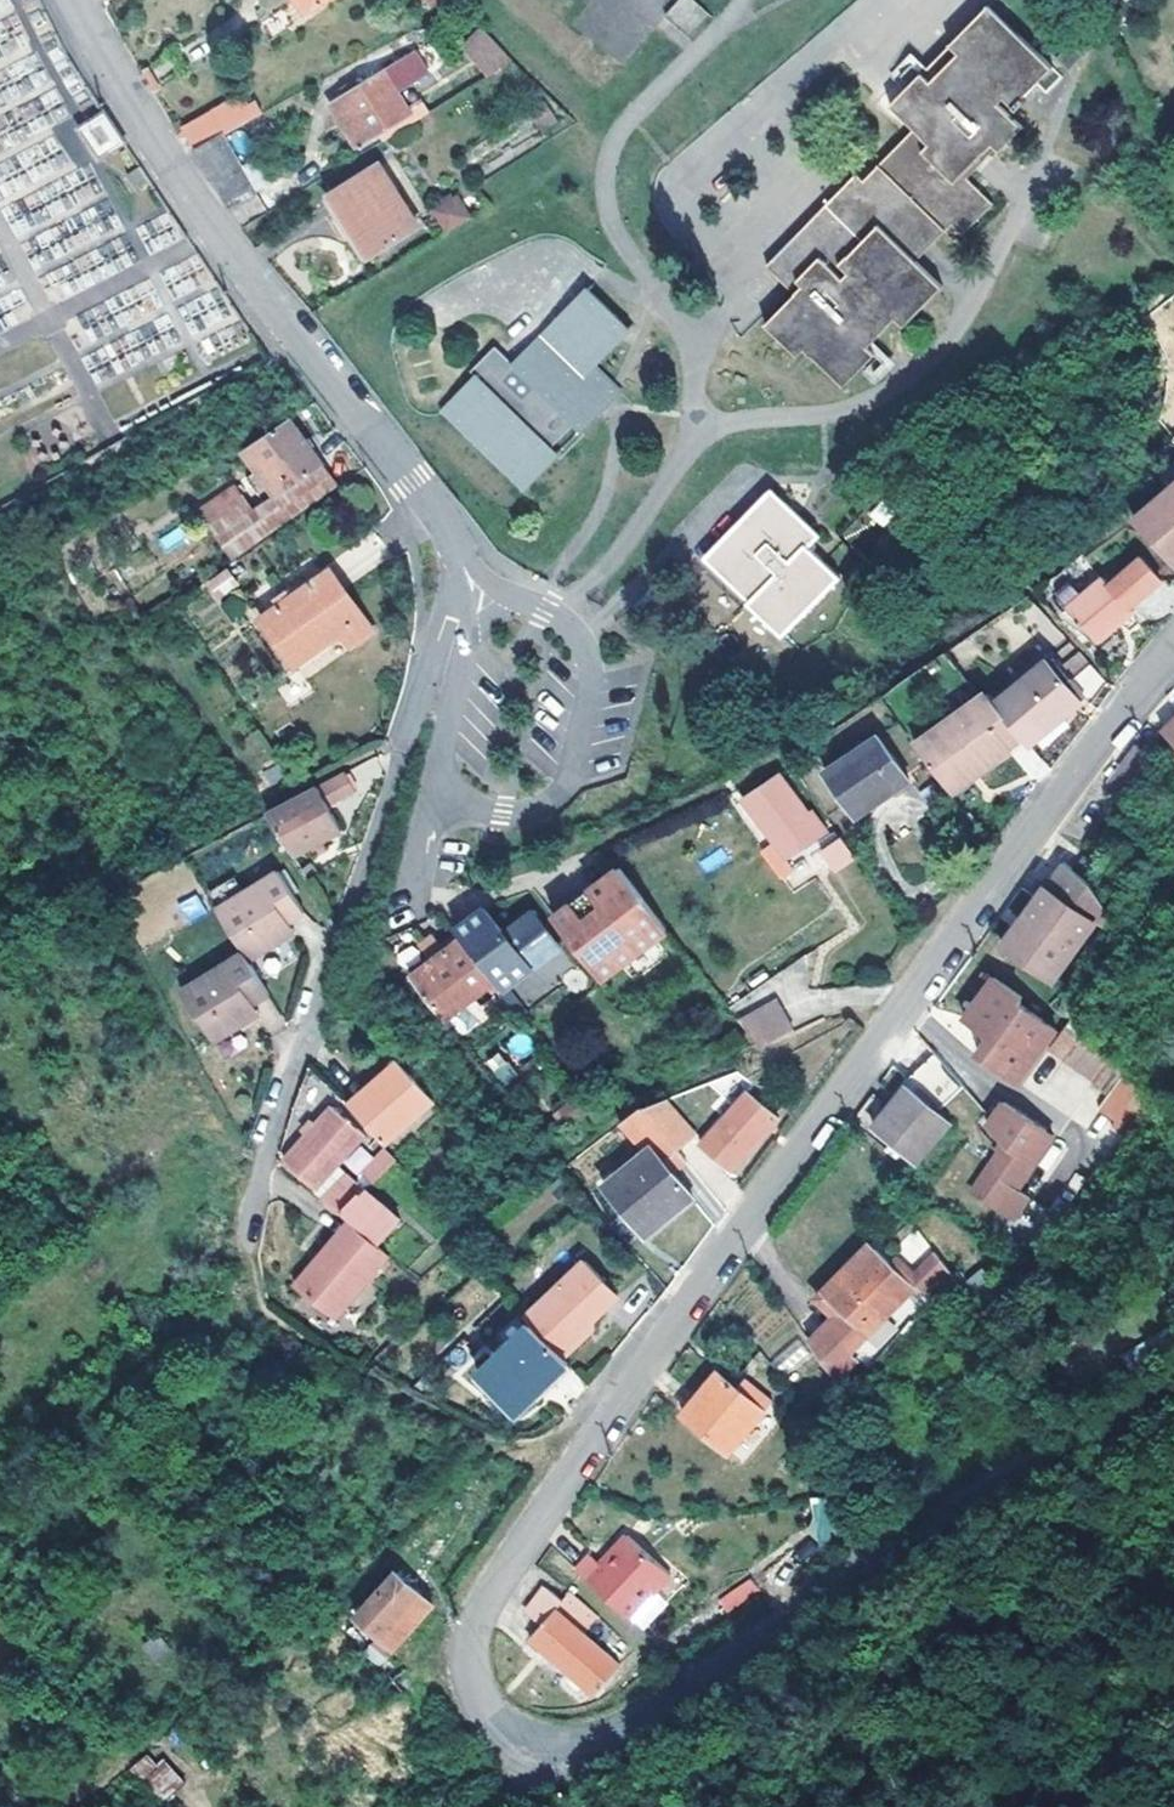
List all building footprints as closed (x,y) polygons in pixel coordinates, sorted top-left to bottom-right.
[(305,13),(325,0),(297,0),(305,13)] [(707,17),(690,0),(684,0),(665,19),(685,39),(707,17)] [(946,216),(962,230),(992,198),(962,169),(989,141),(996,147),(1019,124),(994,99),(1001,93),(1014,105),(1022,96),(1019,92),(1051,58),(996,5),(991,0),(982,0),(890,98),(913,123),(862,174),(855,169),(769,260),(790,283),(798,276),(802,279),(764,318),(796,350),(803,343),(842,380),(874,349),(867,341),(894,314),(903,322),(942,281),(913,251),(946,216)] [(480,27),(459,47),(489,79),(510,59),(480,27)] [(404,67),(385,78),(398,98),(416,87),(404,67)] [(385,78),(334,107),(359,148),(378,137),(383,146),(390,142),(390,141),(415,126),(398,98),(385,78)] [(558,123),(545,105),(529,114),(543,133),(558,123)] [(102,110),(77,127),(98,158),(123,141),(102,110)] [(218,113),(187,131),(199,152),(225,137),(231,134),(218,113)] [(258,193),(225,137),(199,152),(232,210),(258,193)] [(417,227),(379,164),(330,193),(368,257),(417,227)] [(428,210),(446,234),(471,214),(453,191),(428,210)] [(478,195),(465,201),(473,216),(486,209),(478,195)] [(587,287),(513,362),(489,384),(478,375),(447,406),(522,482),(553,453),(547,447),(572,422),(579,429),(598,410),(592,402),(613,381),(595,362),(629,329),(587,287)] [(489,384),(513,362),(496,343),(472,367),(478,375),(489,384)] [(620,389),(613,381),(592,402),(598,410),(620,389)] [(516,490),(522,482),(447,406),(440,413),(516,490)] [(248,455),(278,495),(257,512),(239,487),(206,513),(237,561),(342,487),(294,422),(248,455)] [(579,429),(572,422),(547,447),(553,453),(557,456),(581,432),(579,429)] [(816,525),(771,478),(699,546),(743,591),(741,594),(771,625),(832,570),(803,537),(816,525)] [(1136,515),(1171,558),(1173,555),(1173,481),(1136,515)] [(164,553),(187,542),(180,527),(157,538),(164,553)] [(1108,586),(1127,609),(1159,581),(1139,558),(1108,586)] [(227,569),(204,583),(215,599),(237,585),(227,569)] [(362,620),(330,573),(262,619),(295,667),(342,635),(362,620)] [(1108,586),(1101,580),(1070,608),(1098,641),(1131,613),(1127,609),(1108,586)] [(362,620),(342,635),(352,648),(372,634),(362,620)] [(1106,681),(1091,665),(1065,687),(1044,663),(994,705),(1023,738),(1031,747),(1078,706),(1106,681)] [(1014,751),(1012,748),(1023,738),(994,705),(985,694),(919,754),(957,802),(1014,751)] [(1161,736),(1173,750),(1173,725),(1161,736)] [(878,740),(825,775),(856,822),(893,797),(903,790),(909,787),(878,740)] [(292,855),(342,824),(327,799),(356,783),(347,766),(268,811),(292,855)] [(789,860),(828,833),(818,820),(813,823),(782,777),(748,799),(789,860)] [(903,790),(893,797),(897,801),(907,795),(903,790)] [(835,871),(856,857),(840,835),(820,849),(834,867),(835,871)] [(1114,882),(1087,861),(1075,875),(1092,889),(1102,897),(1114,882)] [(261,958),(295,939),(287,926),(299,919),(316,909),(294,868),(230,903),(254,946),(261,958)] [(668,933),(620,868),(607,878),(612,884),(564,920),(606,978),(668,933)] [(1048,989),(1109,916),(1092,889),(1075,875),(1067,868),(1001,953),(1048,989)] [(560,914),(564,920),(612,884),(607,878),(560,914)] [(178,903),(188,922),(206,912),(197,894),(178,903)] [(508,936),(489,910),(477,919),(499,950),(510,942),(507,937),(508,936)] [(465,941),(494,982),(504,996),(563,952),(537,915),(508,936),(507,937),(510,942),(499,950),(477,919),(458,933),(465,941)] [(307,933),(299,919),(287,926),(295,939),(307,933)] [(494,982),(465,941),(436,963),(413,981),(445,1022),(494,982)] [(229,1031),(255,1015),(250,1004),(261,998),(279,989),(261,958),(254,946),(200,975),(229,1031)] [(1020,1006),(991,985),(961,1024),(986,1043),(973,1060),(1013,1091),(1052,1040),(1015,1011),(1020,1006)] [(266,1009),(261,998),(250,1004),(255,1015),(266,1009)] [(761,1057),(793,1040),(801,1037),(784,1015),(749,1040),(750,1041),(761,1057)] [(1048,1050),(1100,1091),(1121,1065),(1068,1024),(1048,1050)] [(498,1051),(484,1062),(503,1085),(516,1075),(498,1051)] [(934,1107),(956,1080),(930,1058),(907,1085),(934,1107)] [(403,1063),(349,1108),(383,1148),(436,1104),(403,1063)] [(326,1104),(336,1092),(309,1070),(294,1111),(314,1119),(318,1114),(323,1116),(330,1107),(326,1104)] [(1095,1112),(1121,1133),(1149,1096),(1123,1076),(1095,1112)] [(951,1127),(908,1089),(873,1131),(914,1169),(951,1127)] [(751,1097),(700,1147),(729,1177),(780,1127),(751,1097)] [(1031,1199),(1021,1192),(1057,1138),(1000,1099),(979,1129),(999,1143),(966,1191),(1014,1224),(1031,1199)] [(684,1161),(678,1153),(697,1139),(667,1101),(627,1131),(646,1156),(604,1188),(644,1241),(695,1202),(669,1172),(684,1161)] [(332,1171),(366,1133),(335,1107),(319,1124),(314,1119),(305,1129),(310,1135),(285,1163),(316,1190),(332,1171)] [(326,1198),(322,1202),(342,1218),(344,1214),(382,1245),(403,1221),(367,1190),(362,1195),(342,1181),(332,1171),(316,1190),(326,1198)] [(389,1252),(347,1222),(315,1267),(319,1271),(303,1292),(339,1321),(389,1252)] [(911,1265),(931,1248),(918,1233),(898,1249),(911,1265)] [(319,1271),(315,1267),(298,1289),(303,1292),(319,1271)] [(534,1328),(567,1365),(596,1337),(598,1328),(622,1305),(589,1269),(529,1323),(534,1328)] [(840,1362),(826,1374),(854,1416),(875,1393),(860,1379),(933,1313),(952,1296),(937,1273),(915,1293),(897,1273),(832,1333),(849,1353),(840,1362)] [(567,1365),(534,1328),(481,1379),(518,1419),(571,1370),(567,1365)] [(379,1359),(384,1364),(405,1344),(400,1339),(379,1359)] [(729,1457),(766,1413),(738,1390),(718,1374),(681,1417),(729,1457)] [(738,1390),(766,1413),(773,1403),(747,1381),(738,1390)] [(586,1557),(573,1573),(629,1620),(667,1573),(622,1537),(609,1552),(616,1558),(604,1572),(597,1566),(586,1557)] [(609,1552),(597,1566),(604,1572),(616,1558),(609,1552)] [(681,1584),(667,1573),(629,1620),(642,1630),(681,1584)] [(394,1653),(435,1609),(398,1574),(355,1615),(394,1653)] [(766,1581),(755,1588),(761,1598),(772,1591),(766,1581)] [(567,1593),(560,1602),(546,1589),(529,1612),(544,1623),(529,1641),(541,1650),(545,1654),(578,1681),(588,1688),(599,1696),(622,1667),(587,1636),(600,1620),(567,1593)] [(394,1653),(355,1615),(342,1628),(379,1668),(394,1653)] [(541,1658),(545,1654),(541,1650),(537,1654),(541,1658)] [(581,1696),(588,1688),(578,1681),(571,1689),(581,1696)] [(154,1749),(132,1764),(158,1801),(180,1786),(154,1749)]
